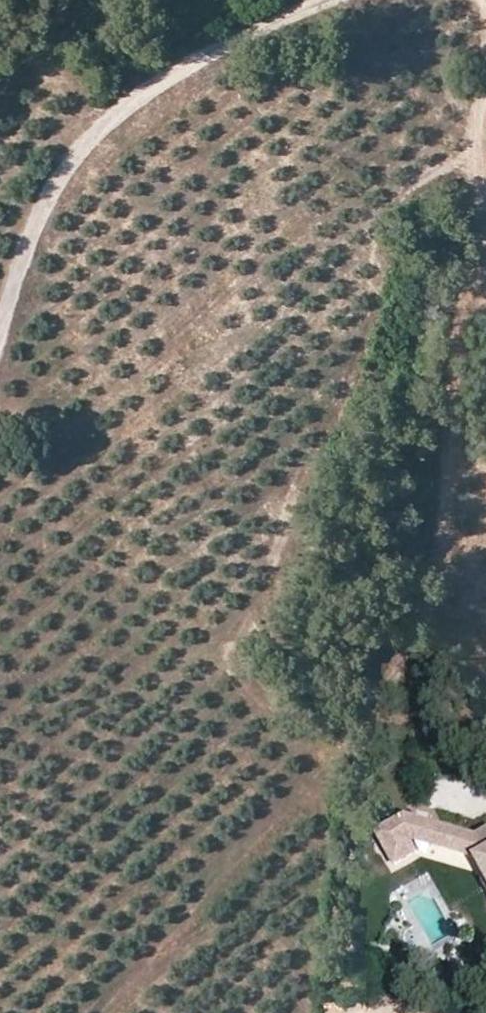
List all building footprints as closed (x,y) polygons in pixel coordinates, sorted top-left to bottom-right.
[(406,836),(432,843),(438,823),(405,813),(376,829),(397,867),(417,856),(406,836)] [(485,871),(485,828),(476,834),(438,823),(432,843),(478,856),(485,871)] [(428,965),(418,962),(415,971),(425,974),(428,965)]
